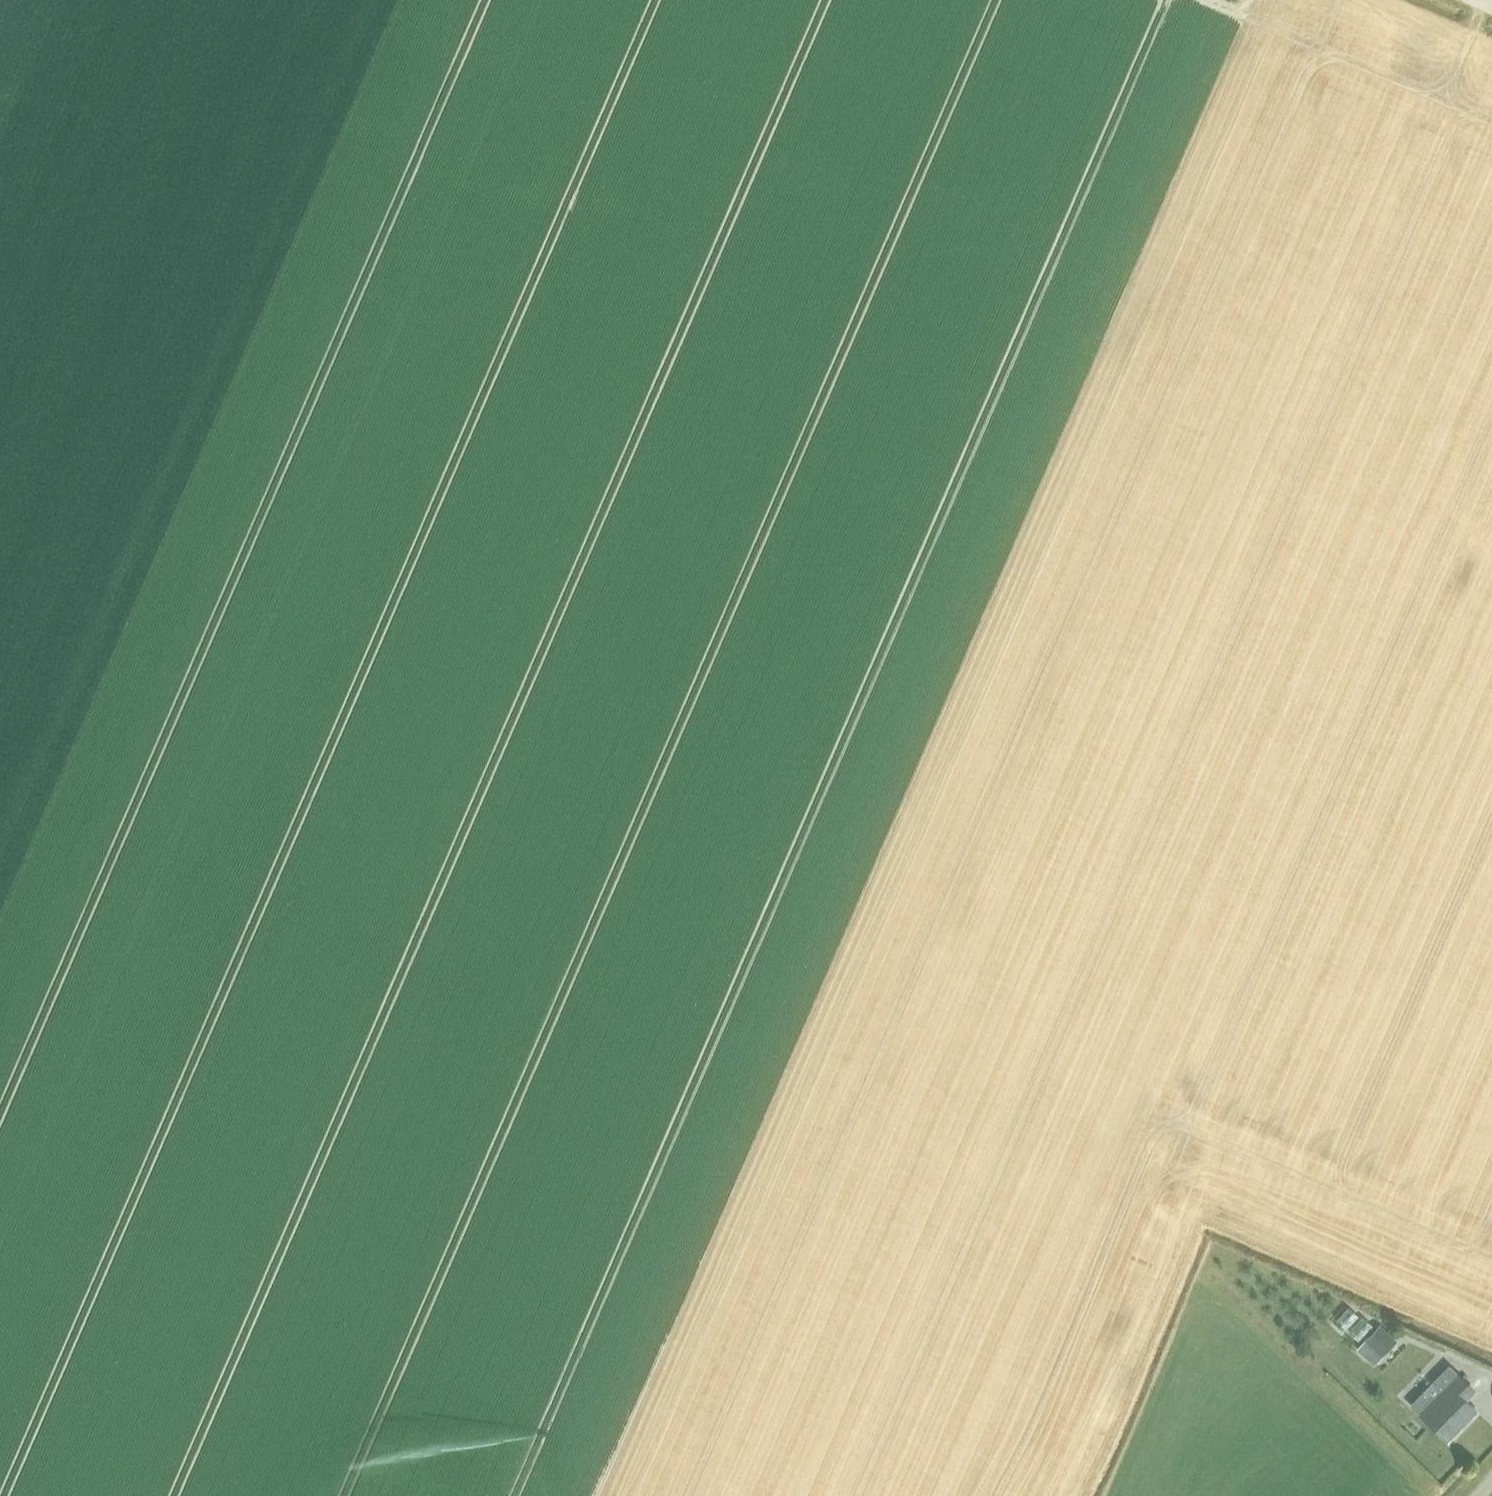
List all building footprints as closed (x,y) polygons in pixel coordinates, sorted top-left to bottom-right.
[(1342,1314),(1349,1324),(1363,1315),(1356,1305),(1342,1314)] [(1395,1341),(1380,1326),(1367,1339),(1383,1354),(1395,1341)] [(1450,1440),(1478,1411),(1461,1394),(1470,1385),(1450,1366),(1433,1383),(1440,1389),(1419,1410),(1450,1440)]
